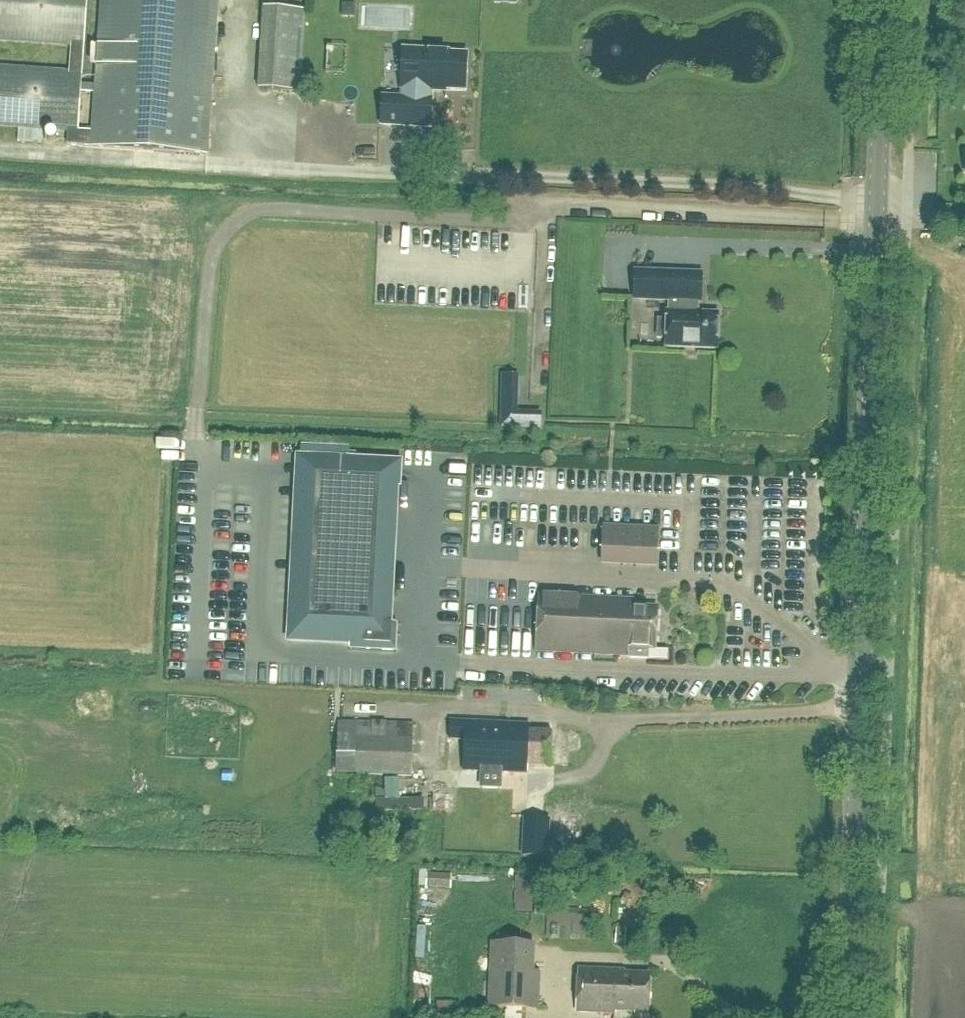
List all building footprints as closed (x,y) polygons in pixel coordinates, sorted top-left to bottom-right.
[(71,48),(69,72),(0,67),(0,129),(67,133),(67,146),(91,148),(92,131),(78,130),(87,0),(0,0),(0,43),(71,48)] [(210,116),(218,0),(102,0),(92,148),(208,156),(210,116)] [(414,39),(414,8),(367,7),(366,28),(389,28),(389,39),(414,39)] [(264,10),(259,90),(299,92),(304,13),(264,10)] [(382,98),(381,125),(430,128),(431,101),(429,100),(430,90),(445,91),(445,89),(465,90),(467,56),(449,55),(449,53),(403,50),(401,89),(403,89),(402,99),(382,98)] [(666,347),(670,347),(716,349),(717,315),(695,314),(696,302),(700,302),(701,275),(635,272),(634,300),(670,301),(669,313),(667,313),(667,320),(657,320),(657,339),(666,339),(666,347)] [(396,625),(390,625),(398,464),(349,462),(300,459),(299,459),(290,640),(350,643),(350,649),(394,651),(396,625)] [(603,528),(602,563),(656,566),(657,531),(617,529),(603,528)] [(649,661),(650,650),(655,650),(657,609),(632,608),(632,600),(538,596),(535,653),(629,657),(629,660),(649,661)] [(355,774),(411,777),(413,723),(357,721),(355,774)] [(505,723),(465,722),(449,721),(448,742),(464,742),(463,771),(503,773),(505,723)] [(505,723),(503,773),(526,773),(526,765),(549,766),(551,732),(528,731),(529,724),(505,723)] [(314,743),(316,760),(326,759),(324,742),(314,743)] [(549,819),(524,817),(521,857),(547,859),(549,819)] [(536,878),(515,878),(514,914),(535,914),(536,878)] [(616,928),(615,944),(625,945),(626,929),(616,928)] [(527,1008),(538,1009),(540,968),(535,968),(536,946),(487,944),(487,959),(485,1007),(506,1008),(506,1017),(527,1017),(527,1008)] [(649,974),(624,973),(624,970),(578,968),(576,1013),(647,1016),(649,974)]
